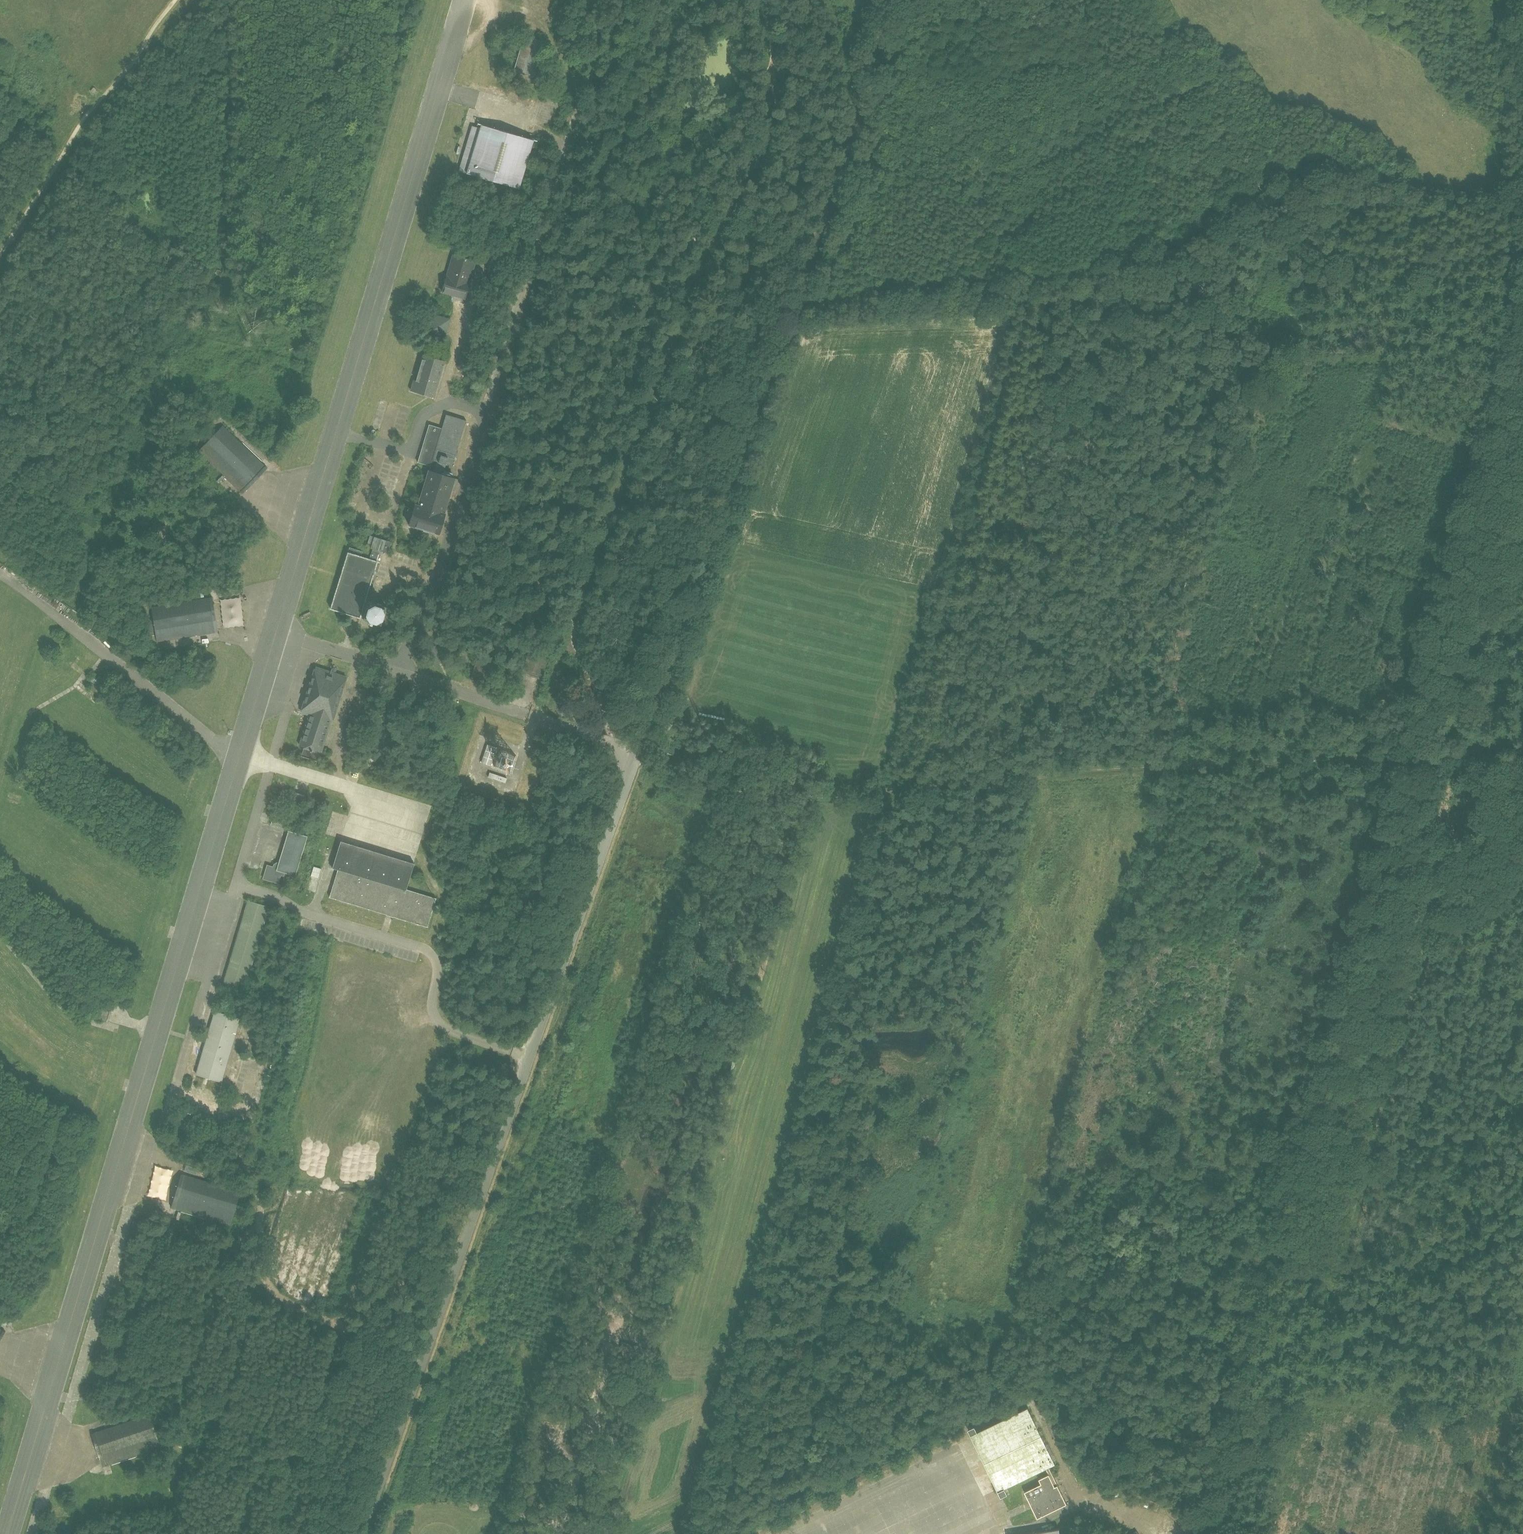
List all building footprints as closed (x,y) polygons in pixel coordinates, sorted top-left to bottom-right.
[(532,75),(536,64),(542,42),(525,37),(515,69),(532,75)] [(594,48),(597,39),(589,37),(586,46),(594,48)] [(531,147),(533,140),(481,125),(480,128),(472,125),(459,171),(493,181),(502,184),(505,184),(519,189),(531,147)] [(454,254),(449,269),(447,277),(446,276),(442,292),(465,298),(470,283),(469,283),(475,261),(454,254)] [(435,316),(429,315),(425,328),(428,329),(431,330),(430,331),(445,335),(449,319),(435,315),(435,316)] [(434,397),(436,393),(445,361),(424,355),(416,380),(414,380),(411,391),(434,397)] [(452,466),(458,448),(466,420),(446,414),(442,428),(432,460),(446,464),(452,466)] [(446,464),(432,460),(442,428),(429,424),(429,425),(418,462),(428,465),(431,466),(430,469),(429,469),(429,470),(428,470),(428,471),(429,471),(427,478),(418,505),(416,505),(415,504),(415,505),(409,524),(409,525),(422,529),(424,529),(427,530),(426,530),(436,533),(440,534),(440,533),(438,532),(439,528),(440,528),(440,527),(441,523),(442,523),(442,522),(441,522),(442,518),(443,519),(443,518),(443,517),(444,514),(446,515),(446,514),(444,513),(445,509),(446,510),(447,508),(446,507),(451,490),(455,491),(459,479),(452,477),(443,474),(446,464)] [(205,443),(198,451),(243,493),(267,468),(222,425),(215,432),(211,428),(200,438),(205,443)] [(159,525),(155,545),(162,547),(166,526),(159,525)] [(361,616),(366,600),(377,561),(376,560),(379,550),(387,553),(391,542),(370,535),(367,543),(372,544),(371,548),(373,548),(370,558),(361,556),(362,551),(349,547),(348,552),(330,609),(354,616),(355,613),(357,614),(356,617),(360,618),(361,616)] [(155,632),(156,638),(157,642),(218,632),(212,597),(151,607),(153,617),(146,618),(146,619),(149,633),(155,632)] [(387,606),(385,605),(385,606),(370,601),(368,600),(368,601),(366,600),(361,616),(364,617),(363,617),(362,619),(364,620),(364,619),(374,622),(380,624),(379,624),(381,625),(382,623),(381,623),(382,621),(386,608),(387,606)] [(438,644),(427,650),(434,664),(445,659),(438,644)] [(346,677),(316,667),(301,712),(310,715),(300,745),(304,747),(302,755),(301,755),(301,756),(316,761),(316,764),(320,752),(321,752),(326,738),(331,722),(332,722),(346,677)] [(93,684),(101,691),(108,683),(99,676),(93,684)] [(491,767),(497,749),(487,746),(481,764),(491,767)] [(510,760),(502,757),(499,765),(507,768),(510,760)] [(505,784),(507,780),(489,774),(488,779),(505,784)] [(291,806),(301,809),(305,795),(295,792),(291,806)] [(271,825),(285,829),(288,818),(274,814),(271,825)] [(287,836),(279,861),(278,863),(277,863),(274,864),(273,867),(267,865),(263,879),(278,883),(281,875),(284,876),(285,873),(296,877),(308,836),(292,832),(291,835),(294,835),(293,838),(287,836)] [(338,870),(329,897),(393,917),(427,927),(436,899),(406,890),(414,864),(341,841),(332,868),(338,870)] [(322,869),(314,867),(311,876),(312,877),(319,879),(322,869)] [(222,987),(226,989),(243,994),(269,907),(248,900),(222,987)] [(110,1010),(111,1010),(113,1003),(99,999),(97,1007),(109,1010),(110,1010)] [(108,1022),(111,1010),(110,1010),(109,1010),(97,1007),(94,1016),(106,1020),(106,1021),(108,1022)] [(215,1011),(205,1044),(196,1074),(222,1081),(240,1019),(215,1011)] [(171,1207),(231,1225),(233,1215),(240,1217),(240,1216),(244,1204),(244,1203),(238,1201),(241,1191),(204,1180),(181,1173),(171,1207)] [(134,1368),(125,1366),(123,1372),(132,1374),(134,1368)] [(1049,1474),(1039,1479),(1041,1484),(1025,1492),(1038,1519),(1067,1504),(1049,1467),(1056,1464),(1028,1407),(978,1432),(975,1426),(969,1429),(1001,1497),(1008,1494),(1005,1488),(1046,1468),(1049,1474)] [(153,1423),(151,1417),(150,1413),(113,1426),(91,1433),(102,1466),(110,1464),(161,1447),(158,1437),(164,1435),(164,1434),(160,1421),(153,1423)] [(1047,1423),(1055,1439),(1061,1436),(1053,1420),(1047,1423)]
